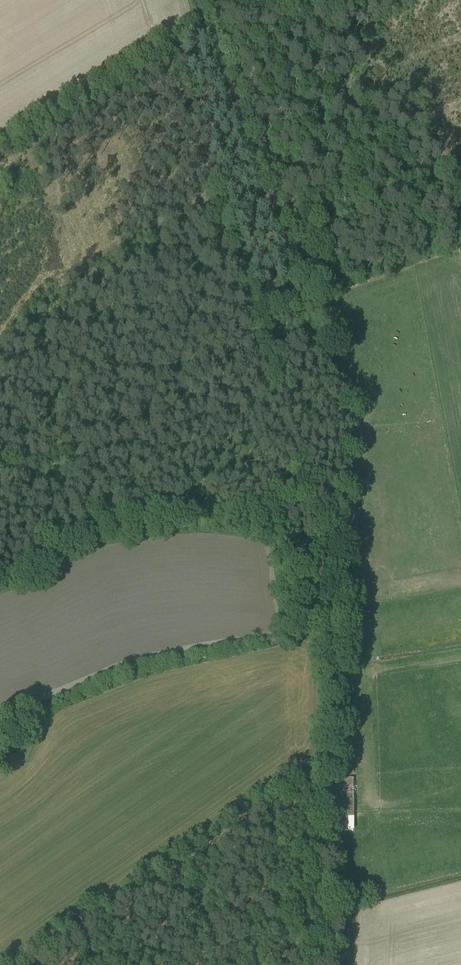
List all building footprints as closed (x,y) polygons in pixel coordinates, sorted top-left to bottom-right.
[(352,828),(353,777),(341,777),(341,821),(339,821),(339,828),(352,828)]
